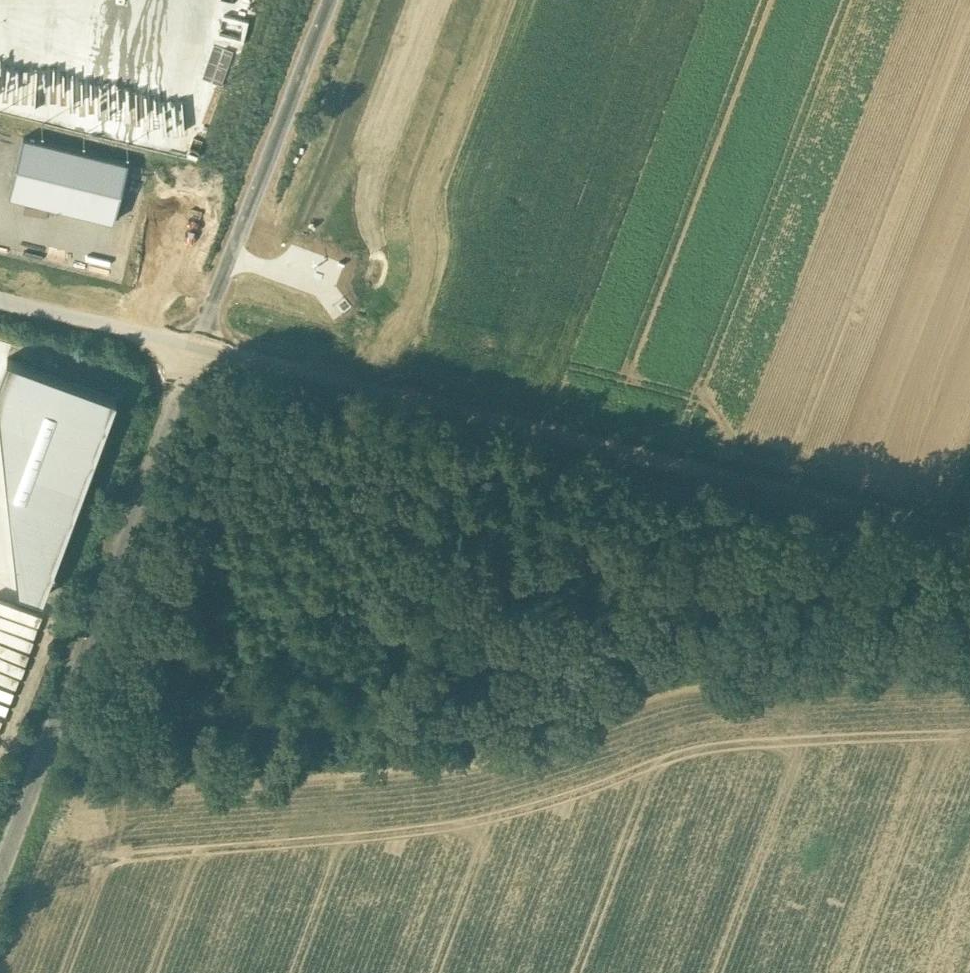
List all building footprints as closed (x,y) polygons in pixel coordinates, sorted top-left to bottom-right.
[(122,164),(22,140),(9,195),(109,219),(122,164)] [(7,357),(0,374),(0,424),(18,587),(42,595),(115,396),(7,357)]
